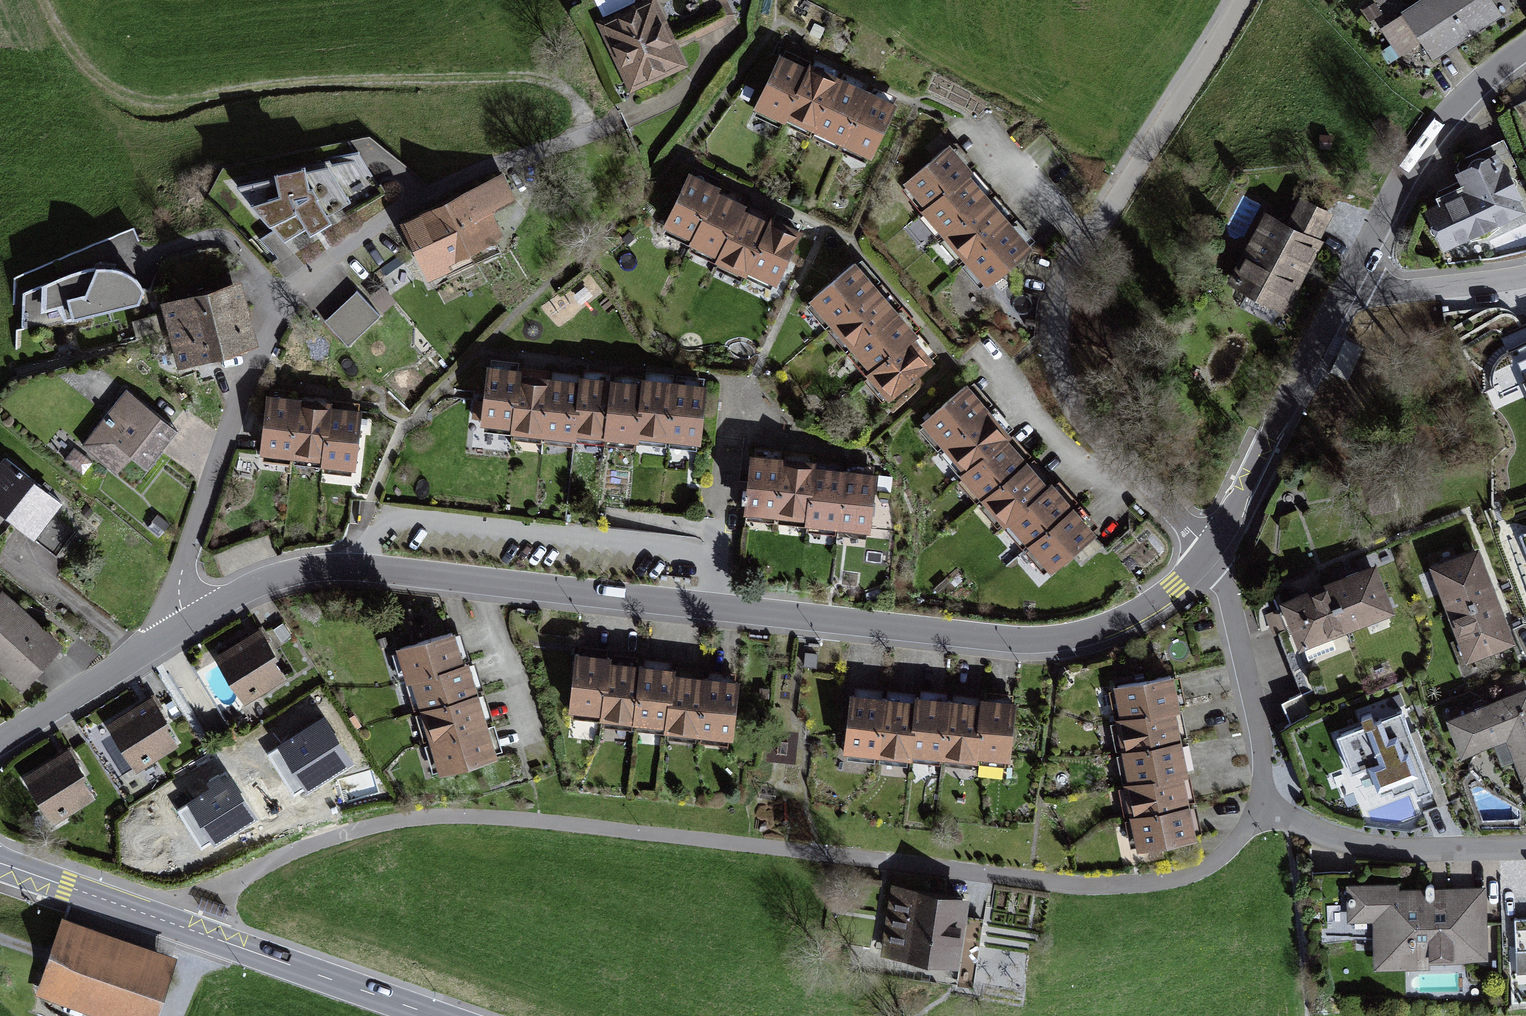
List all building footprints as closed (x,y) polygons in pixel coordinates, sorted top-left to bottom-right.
[(597,23),(630,93),(689,65),(658,0),(646,0),(597,23)] [(1408,5),(1438,55),(1510,12),(1502,0),(1417,0),(1408,5)] [(1382,13),(1399,51),(1423,40),(1406,2),(1382,13)] [(782,119),(784,114),(809,62),(781,49),(754,106),(782,119)] [(784,114),(813,128),(840,71),(811,57),(809,62),(784,114)] [(813,128),(842,142),(869,84),(840,71),(813,128)] [(842,142),(871,155),(898,98),(869,84),(842,142)] [(904,180),(927,206),(972,168),(976,165),(954,138),(904,180)] [(284,173),(265,176),(272,224),(327,216),(315,140),(280,145),(284,173)] [(1465,167),(1474,188),(1428,209),(1448,251),(1525,216),(1525,191),(1507,148),(1465,167)] [(666,224),(695,240),(726,184),(696,168),(666,224)] [(923,209),(944,235),(993,194),(972,168),(927,206),(923,209)] [(448,195),(473,249),(503,236),(490,208),(514,197),(502,171),(448,195)] [(695,240),(725,256),(755,200),(726,184),(695,240)] [(944,235),(965,259),(1014,218),(993,194),(944,235)] [(403,216),(428,270),(473,249),(448,195),(403,216)] [(725,256),(754,272),(785,216),(755,200),(725,256)] [(1329,238),(1270,208),(1233,279),(1292,310),(1329,238)] [(754,272),(784,288),(814,232),(785,216),(754,272)] [(965,259),(986,284),(1035,243),(1014,218),(965,259)] [(813,301),(833,325),(884,285),(864,260),(813,301)] [(25,294),(23,333),(135,303),(143,287),(138,273),(117,264),(93,264),(25,294)] [(163,301),(173,335),(247,313),(237,279),(163,301)] [(325,316),(351,343),(386,310),(360,283),(325,316)] [(833,325),(852,350),(904,309),(884,285),(833,325)] [(852,350),(872,374),(923,334),(904,309),(852,350)] [(173,335),(183,368),(257,346),(247,313),(173,335)] [(1502,338),(1525,397),(1525,329),(1502,338)] [(872,374),(891,399),(943,358),(923,334),(872,374)] [(479,428),(511,431),(517,365),(484,363),(479,428)] [(511,431),(544,433),(549,368),(517,365),(511,431)] [(544,433),(577,436),(582,371),(549,368),(544,433)] [(577,436),(610,439),(615,373),(582,371),(577,436)] [(610,439),(642,441),(648,376),(615,373),(610,439)] [(642,441),(675,444),(680,378),(648,376),(642,441)] [(675,444),(708,446),(713,381),(680,378),(675,444)] [(971,379),(921,421),(943,446),(992,404),(971,379)] [(129,385),(79,445),(118,476),(135,455),(151,467),(183,429),(129,385)] [(297,458),(306,397),(274,392),(265,454),(297,458)] [(329,463),(338,401),(306,397),(297,458),(329,463)] [(361,467),(369,406),(338,401),(329,463),(361,467)] [(992,404),(943,446),(964,471),(1010,432),(1013,429),(992,404)] [(1010,432),(964,471),(961,474),(982,498),(1031,456),(1010,432)] [(754,514),(785,517),(792,456),(761,453),(754,514)] [(0,469),(0,513),(37,542),(69,502),(10,456),(0,469)] [(785,517),(815,521),(823,460),(792,456),(785,517)] [(1031,456),(982,498),(1003,523),(1006,520),(1052,481),(1031,456)] [(815,521),(846,525),(853,464),(823,460),(815,521)] [(846,525),(877,528),(884,467),(853,464),(846,525)] [(1052,481),(1006,520),(1029,546),(1077,505),(1055,479),(1052,481)] [(1077,505),(1029,546),(1050,571),(1099,530),(1077,505)] [(1499,595),(1481,545),(1432,563),(1450,612),(1499,595)] [(1383,562),(1336,579),(1354,629),(1402,612),(1383,562)] [(1336,579),(1289,596),(1307,646),(1354,629),(1336,579)] [(0,599),(0,663),(29,689),(69,645),(8,590),(0,599)] [(1517,644),(1499,595),(1450,612),(1468,662),(1517,644)] [(464,623),(399,641),(409,675),(474,656),(464,623)] [(270,628),(203,671),(233,718),(300,675),(270,628)] [(607,717),(615,657),(582,652),(573,712),(607,717)] [(474,656),(409,675),(418,708),(483,690),(474,656)] [(640,721),(648,661),(615,657),(607,717),(640,721)] [(674,726),(682,666),(648,661),(640,721),(674,726)] [(707,730),(715,670),(682,666),(674,726),(707,730)] [(740,735),(748,675),(715,670),(707,730),(740,735)] [(1180,672),(1122,684),(1128,715),(1182,703),(1187,702),(1180,672)] [(1449,715),(1464,755),(1497,743),(1506,767),(1517,763),(1525,786),(1525,686),(1449,715)] [(884,755),(887,691),(853,689),(850,753),(884,755)] [(483,690),(418,708),(427,741),(493,723),(483,690)] [(918,757),(921,693),(887,691),(884,755),(918,757)] [(157,693),(109,722),(137,770),(186,741),(157,693)] [(952,759),(956,695),(921,693),(918,757),(952,759)] [(986,761),(990,697),(956,695),(952,759),(986,761)] [(1020,763),(1024,699),(990,697),(986,761),(1020,763)] [(1189,736),(1182,703),(1128,715),(1124,716),(1131,749),(1189,736)] [(1382,793),(1393,789),(1396,796),(1415,789),(1419,799),(1436,793),(1404,708),(1338,733),(1354,775),(1373,769),(1382,793)] [(331,710),(277,741),(306,790),(359,759),(331,710)] [(493,723),(427,741),(437,775),(502,756),(493,723)] [(1131,749),(1138,781),(1192,769),(1196,768),(1189,736),(1131,749)] [(76,747),(24,777),(50,822),(102,792),(76,747)] [(240,769),(186,801),(213,847),(267,814),(240,769)] [(1138,781),(1131,782),(1138,814),(1198,801),(1192,769),(1138,781)] [(1198,801),(1138,814),(1145,847),(1206,834),(1198,801)] [(969,892),(901,881),(890,948),(958,959),(969,892)] [(1348,917),(1373,917),(1374,963),(1490,961),(1488,885),(1405,887),(1405,881),(1347,882),(1348,917)] [(1516,918),(1519,972),(1525,972),(1525,917),(1516,918)] [(67,919),(41,997),(104,1015),(161,1015),(182,955),(67,919)]
